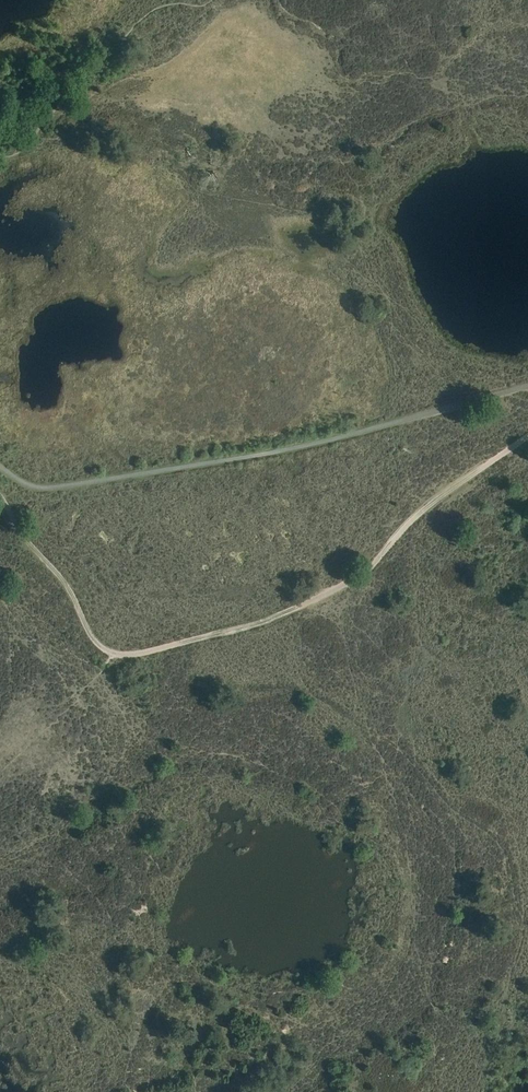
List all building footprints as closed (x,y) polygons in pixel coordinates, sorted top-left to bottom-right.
[(116,912),(120,918),(131,912),(127,905),(116,912)]
